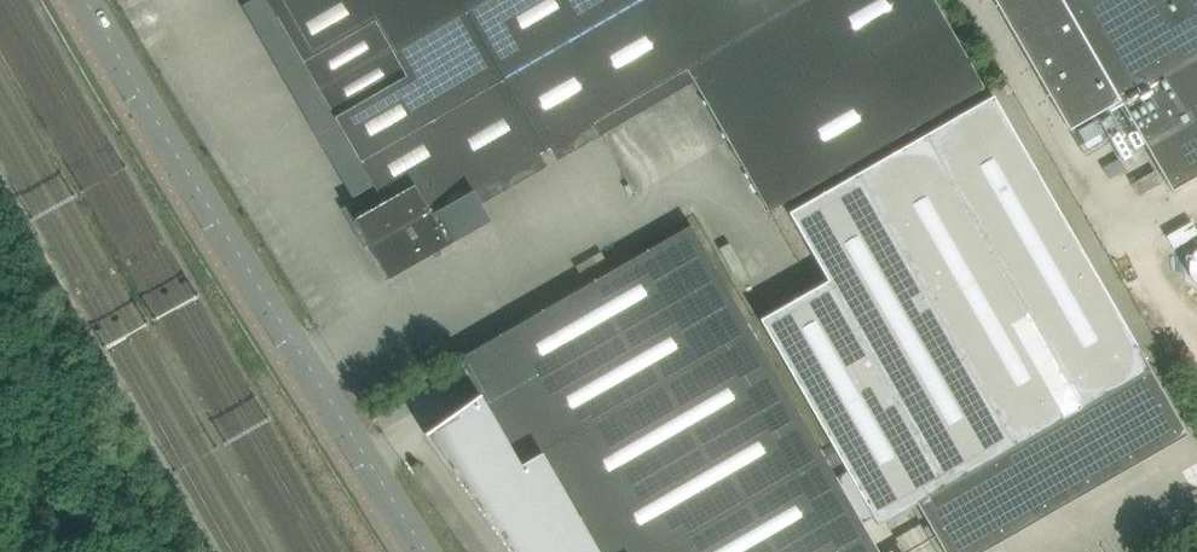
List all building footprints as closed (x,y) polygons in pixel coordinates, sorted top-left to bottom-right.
[(383,202),(354,219),(388,279),(489,221),(472,190),(686,68),(767,210),(981,88),(930,0),(266,0),(383,202)] [(1069,129),(1119,100),(1171,190),(1196,175),(1196,0),(994,0),(1069,129)] [(991,94),(856,172),(1014,446),(1051,512),(1187,434),(1150,368),(1138,347),(991,94)] [(1139,196),(1162,183),(1155,171),(1132,184),(1139,196)] [(1014,446),(856,172),(788,211),(827,279),(760,318),(847,471),(866,503),(873,516),(878,524),(916,502),(944,551),(981,551),(1044,516),(1051,512),(1014,446)] [(1166,236),(1173,248),(1196,234),(1196,232),(1191,221),(1166,236)] [(424,433),(510,551),(879,551),(862,522),(873,516),(866,503),(847,471),(836,477),(825,457),(751,329),(692,224),(458,358),(478,393),(424,433)] [(444,383),(455,376),(449,366),(438,372),(444,383)] [(933,498),(921,498),(921,509),(933,509),(933,498)]
